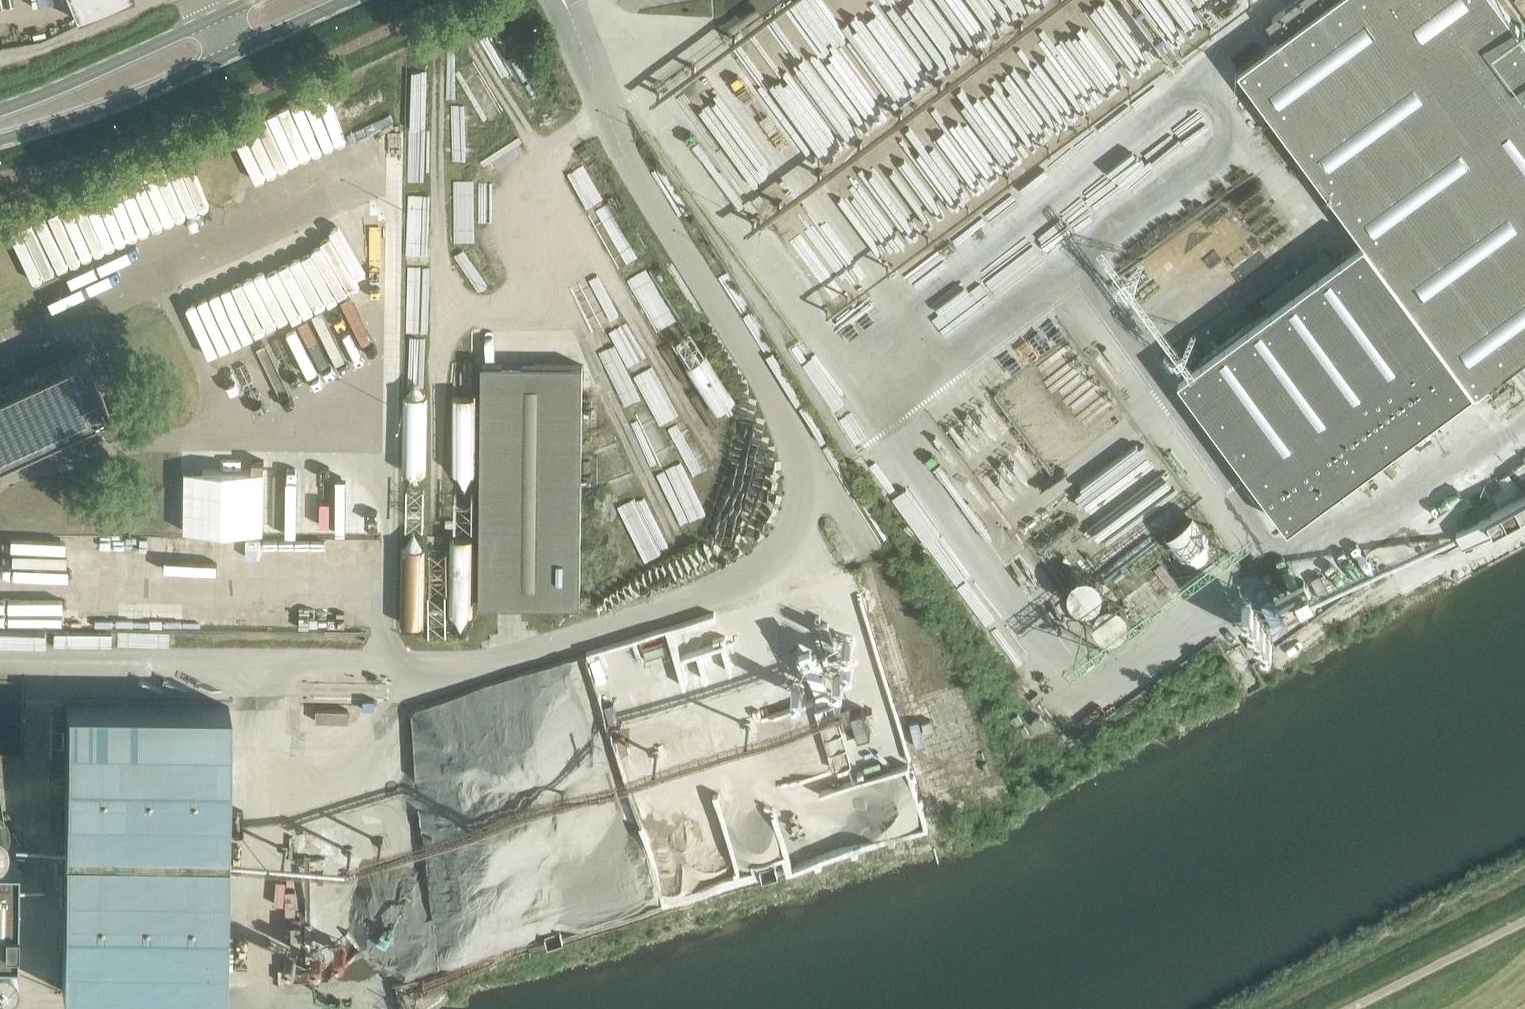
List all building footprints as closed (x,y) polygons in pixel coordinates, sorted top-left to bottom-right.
[(78,18),(120,0),(70,0),(78,18)] [(1179,376),(1288,524),(1473,387),(1476,391),(1490,381),(1491,382),(1494,386),(1482,396),(1510,433),(1524,422),(1524,35),(1499,0),(1297,0),(1267,22),(1280,39),(1239,68),(1365,239),(1179,376)] [(97,414),(107,436),(134,423),(124,401),(109,408),(83,351),(0,389),(0,458),(97,414)] [(480,603),(581,605),(584,364),(482,363),(480,603)] [(582,605),(592,605),(592,594),(582,594),(582,605)] [(64,989),(221,991),(229,707),(68,704),(64,989)] [(11,918),(12,823),(0,823),(0,917),(11,918)]
